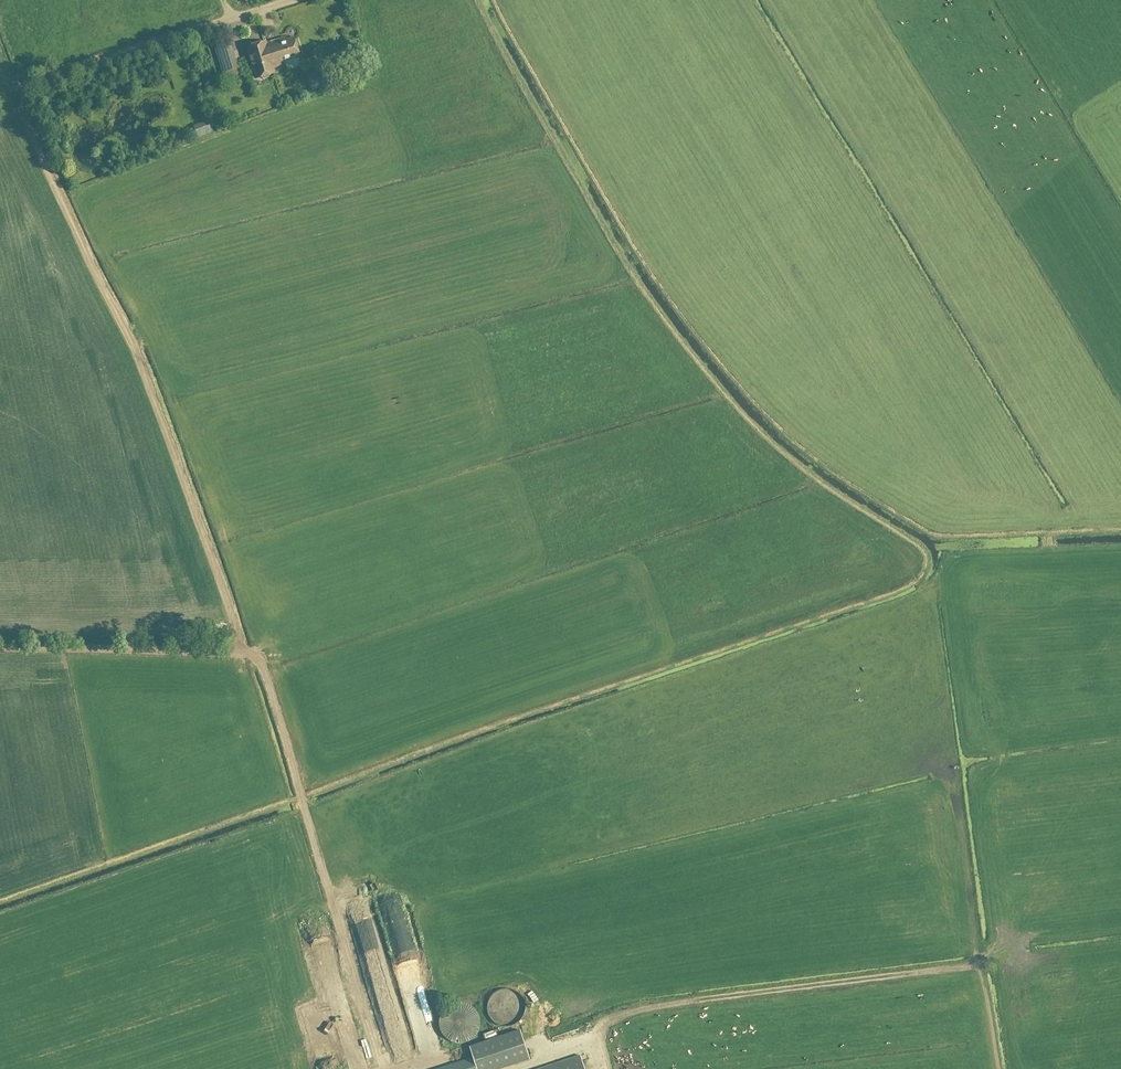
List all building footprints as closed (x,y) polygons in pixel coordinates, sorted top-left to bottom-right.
[(267,43),(275,68),(285,65),(284,62),(299,58),(293,38),(286,40),(285,37),(267,43)] [(229,42),(214,47),(223,74),(237,70),(229,42)] [(275,68),(267,43),(264,44),(259,46),(258,44),(246,47),(255,76),(260,75),(261,77),(263,79),(268,78),(268,75),(273,74),(272,69),(275,68)] [(306,71),(312,91),(329,86),(323,67),(315,70),(315,69),(306,71)] [(208,122),(192,127),(196,138),(211,134),(208,122)] [(480,1023),(480,1020),(479,1018),(479,1017),(478,1015),(477,1013),(476,1011),(475,1009),(474,1008),(472,1006),(471,1005),(469,1004),(467,1003),(465,1003),(463,1002),(461,1002),(459,1002),(457,1002),(455,1002),(453,1003),(451,1003),(449,1004),(448,1005),(446,1007),(445,1008),(443,1009),(442,1011),(441,1013),(440,1015),(439,1017),(439,1018),(439,1020),(438,1022),(439,1025),(439,1027),(439,1028),(440,1030),(441,1032),(442,1034),(443,1036),(445,1037),(446,1039),(448,1040),(449,1041),(451,1042),(453,1042),(455,1043),(457,1043),(459,1043),(461,1043),(463,1043),(465,1042),(467,1042),(469,1041),(471,1040),(472,1038),(474,1037),(475,1036),(476,1034),(477,1032),(478,1030),(479,1028),(479,1027),(480,1025),(480,1023)] [(388,1008),(381,1010),(386,1035),(394,1033),(388,1008)] [(437,1068),(499,1068),(527,1060),(518,1031),(469,1047),(472,1057),(437,1068)] [(580,1055),(537,1068),(585,1068),(580,1055)]
